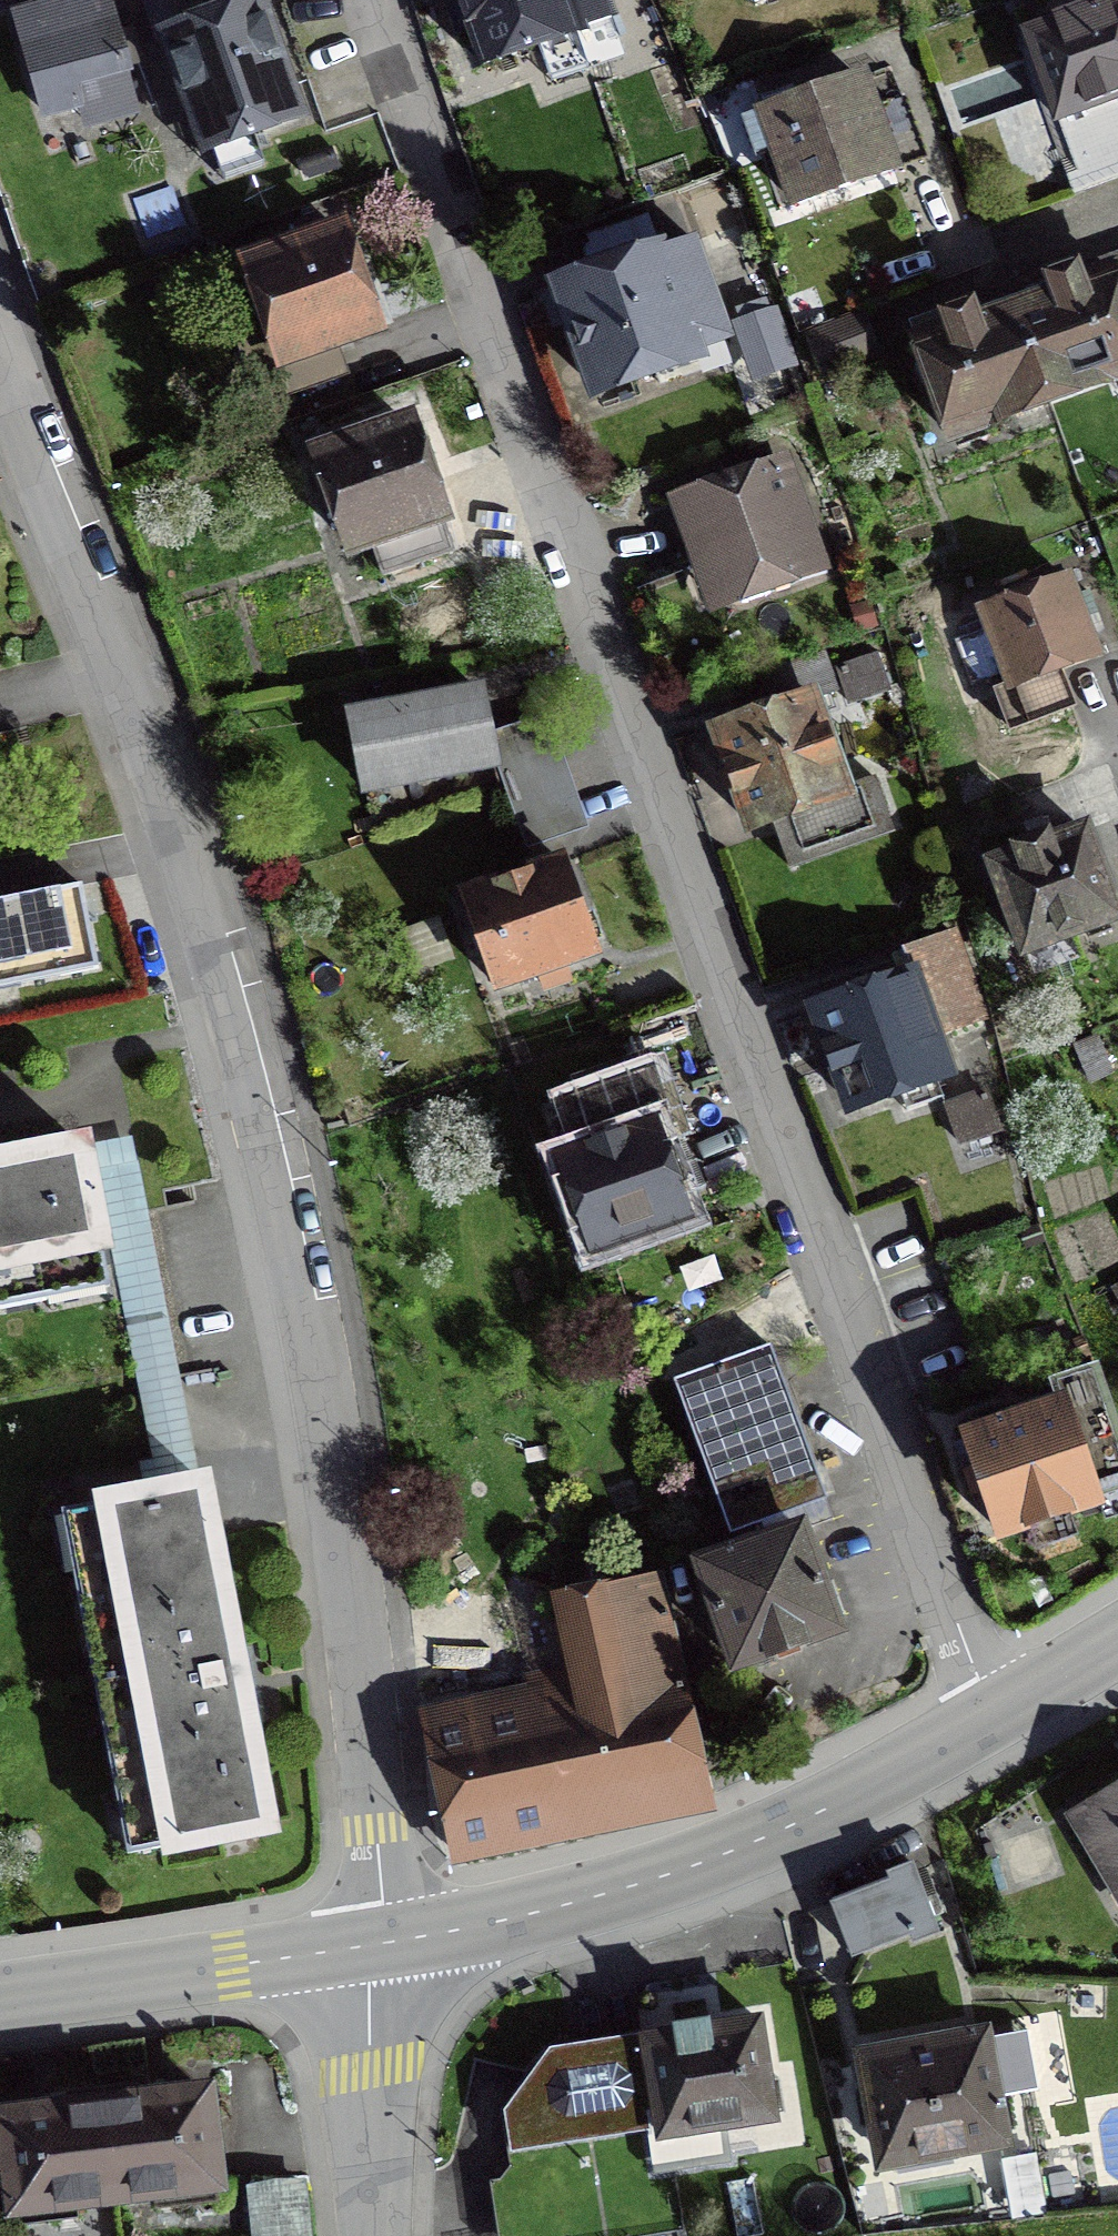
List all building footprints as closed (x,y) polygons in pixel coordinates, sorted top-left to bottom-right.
[(112,0),(35,0),(10,7),(41,122),(79,112),(72,84),(130,68),(112,0)] [(588,29),(617,18),(611,0),(451,0),(479,77),(591,37),(588,29)] [(1027,35),(1081,192),(1117,179),(1117,116),(1112,97),(1117,95),(1117,3),(1027,35)] [(304,119),(264,4),(167,38),(206,153),(304,119)] [(868,71),(753,112),(754,116),(740,121),(754,161),(768,156),(789,215),(905,174),(868,71)] [(991,135),(991,147),(1000,155),(1012,155),(1020,146),(1020,134),(1011,126),(999,126),(991,135)] [(232,318),(251,372),(376,329),(341,227),(248,260),(264,306),(232,318)] [(729,341),(695,236),(560,281),(594,385),(729,341)] [(919,354),(951,438),(1117,375),(1117,277),(1116,278),(1097,285),(1089,264),(1047,279),(1053,293),(989,317),(985,305),(973,310),(945,320),(953,341),(919,354)] [(877,362),(859,312),(803,332),(820,382),(877,362)] [(755,375),(792,362),(776,315),(738,328),(755,375)] [(444,491),(419,420),(322,454),(356,548),(371,542),(381,572),(454,545),(436,494),(444,491)] [(715,606),(822,567),(785,464),(677,503),(715,606)] [(1065,678),(1107,662),(1097,636),(1106,633),(1090,589),(1081,593),(1074,574),(974,611),(977,619),(970,621),(982,655),(989,653),(1003,688),(992,692),(1009,737),(1077,712),(1065,678)] [(850,608),(858,633),(883,625),(874,599),(850,608)] [(854,785),(823,697),(841,691),(827,651),(793,663),(805,695),(706,730),(746,844),(775,834),(789,874),(897,836),(876,777),(854,785)] [(897,688),(884,651),(836,668),(848,704),(897,688)] [(492,731),(484,686),(344,713),(360,801),(381,797),(390,805),(398,818),(405,792),(408,803),(415,813),(427,815),(437,807),(439,795),(433,787),(500,774),(524,850),(589,829),(551,712),(492,731)] [(1019,966),(1117,930),(1117,892),(1091,821),(1052,836),(1050,831),(1009,847),(1010,851),(980,863),(1019,966)] [(600,962),(562,855),(454,893),(493,1000),(529,987),(533,998),(575,983),(571,972),(600,962)] [(81,885),(0,902),(0,994),(100,973),(81,885)] [(455,961),(441,916),(403,929),(418,974),(455,961)] [(945,1038),(990,1022),(958,928),(894,950),(903,975),(803,1009),(844,1126),(962,1086),(945,1038)] [(1089,1084),(1116,1074),(1100,1033),(1073,1044),(1089,1084)] [(552,1162),(588,1267),(699,1229),(664,1130),(677,1126),(658,1071),(562,1103),(579,1152),(552,1162)] [(942,1103),(958,1149),(1004,1133),(988,1087),(942,1103)] [(202,1483),(139,1163),(133,1134),(92,1141),(115,1263),(153,1462),(139,1465),(144,1494),(202,1483)] [(115,1263),(92,1141),(0,1158),(0,1316),(48,1307),(50,1316),(108,1305),(106,1296),(111,1295),(105,1265),(115,1263)] [(1110,1288),(1117,1303),(1117,1284),(1110,1288)] [(829,1503),(771,1348),(672,1384),(730,1539),(829,1503)] [(1100,1366),(1047,1383),(1053,1403),(957,1435),(997,1554),(1107,1517),(1102,1503),(1117,1497),(1117,1421),(1100,1366)] [(93,1511),(61,1517),(115,1796),(103,1798),(114,1856),(126,1853),(129,1865),(160,1859),(163,1872),(284,1849),(213,1481),(202,1483),(144,1494),(92,1504),(93,1511)] [(849,1644),(806,1525),(687,1567),(729,1687),(849,1644)] [(451,1872),(715,1817),(664,1571),(549,1595),(564,1665),(524,1673),(527,1687),(417,1710),(451,1872)] [(1063,1817),(1117,1910),(1117,1785),(1063,1817)] [(850,1959),(909,1936),(912,1944),(934,1935),(909,1868),(886,1877),(889,1884),(830,1907),(850,1959)] [(1094,2008),(1093,1996),(1081,1996),(1082,2009),(1094,2008)] [(491,2187),(498,2235),(665,2235),(685,2233),(677,2178),(731,2168),(727,2139),(783,2132),(765,2019),(711,2028),(711,2021),(672,2026),(672,2033),(636,2038),(645,2058),(577,2069),(575,2054),(548,2053),(502,2116),(509,2170),(501,2183),(491,2187)] [(992,2028),(852,2054),(875,2181),(898,2177),(899,2181),(956,2171),(955,2166),(1015,2155),(1005,2098),(1038,2092),(1028,2034),(994,2040),(992,2028)] [(140,2083),(101,2087),(116,2215),(230,2202),(216,2086),(141,2094),(140,2083)] [(116,2215),(101,2087),(62,2091),(63,2103),(0,2110),(0,2192),(4,2228),(116,2215)] [(1002,2165),(994,2167),(1004,2220),(1011,2219),(1012,2222),(1049,2215),(1037,2154),(1001,2161),(1002,2165)] [(1075,2195),(1071,2171),(1049,2175),(1053,2199),(1075,2195)] [(250,2235),(313,2235),(307,2181),(246,2187),(250,2235)]
